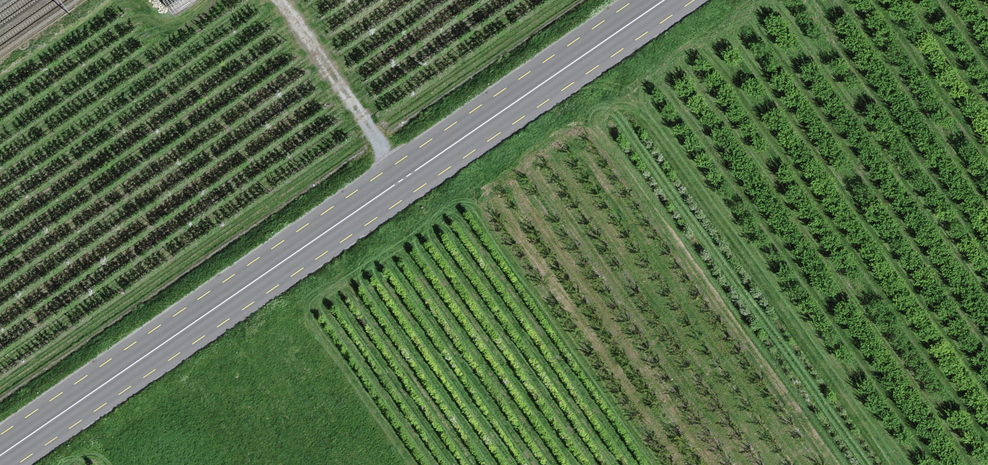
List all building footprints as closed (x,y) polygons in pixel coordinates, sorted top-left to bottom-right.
[(170,8),(184,0),(165,0),(170,8)]
